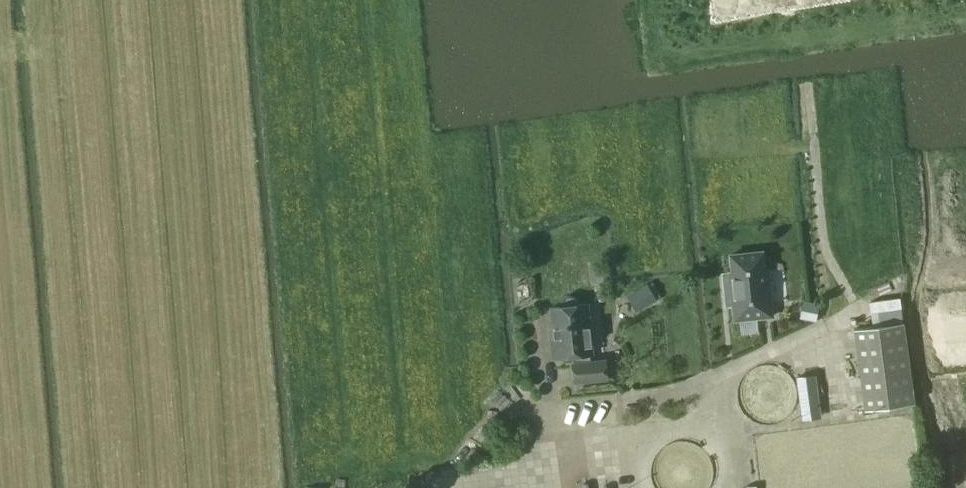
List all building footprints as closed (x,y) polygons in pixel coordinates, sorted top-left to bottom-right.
[(763,251),(731,254),(733,273),(733,274),(735,289),(740,288),(742,306),(736,306),(737,319),(773,315),(768,271),(765,271),(764,263),(763,251)] [(555,338),(552,339),(554,358),(576,355),(577,363),(574,364),(575,382),(608,378),(606,360),(592,362),(591,354),(593,354),(588,304),(579,305),(578,300),(575,297),(571,296),(567,296),(563,298),(561,302),(561,306),(552,307),(555,338)] [(804,301),(800,317),(817,321),(821,304),(804,301)] [(915,404),(904,322),(854,329),(865,410),(915,404)] [(810,376),(798,377),(803,420),(815,418),(810,376)]
